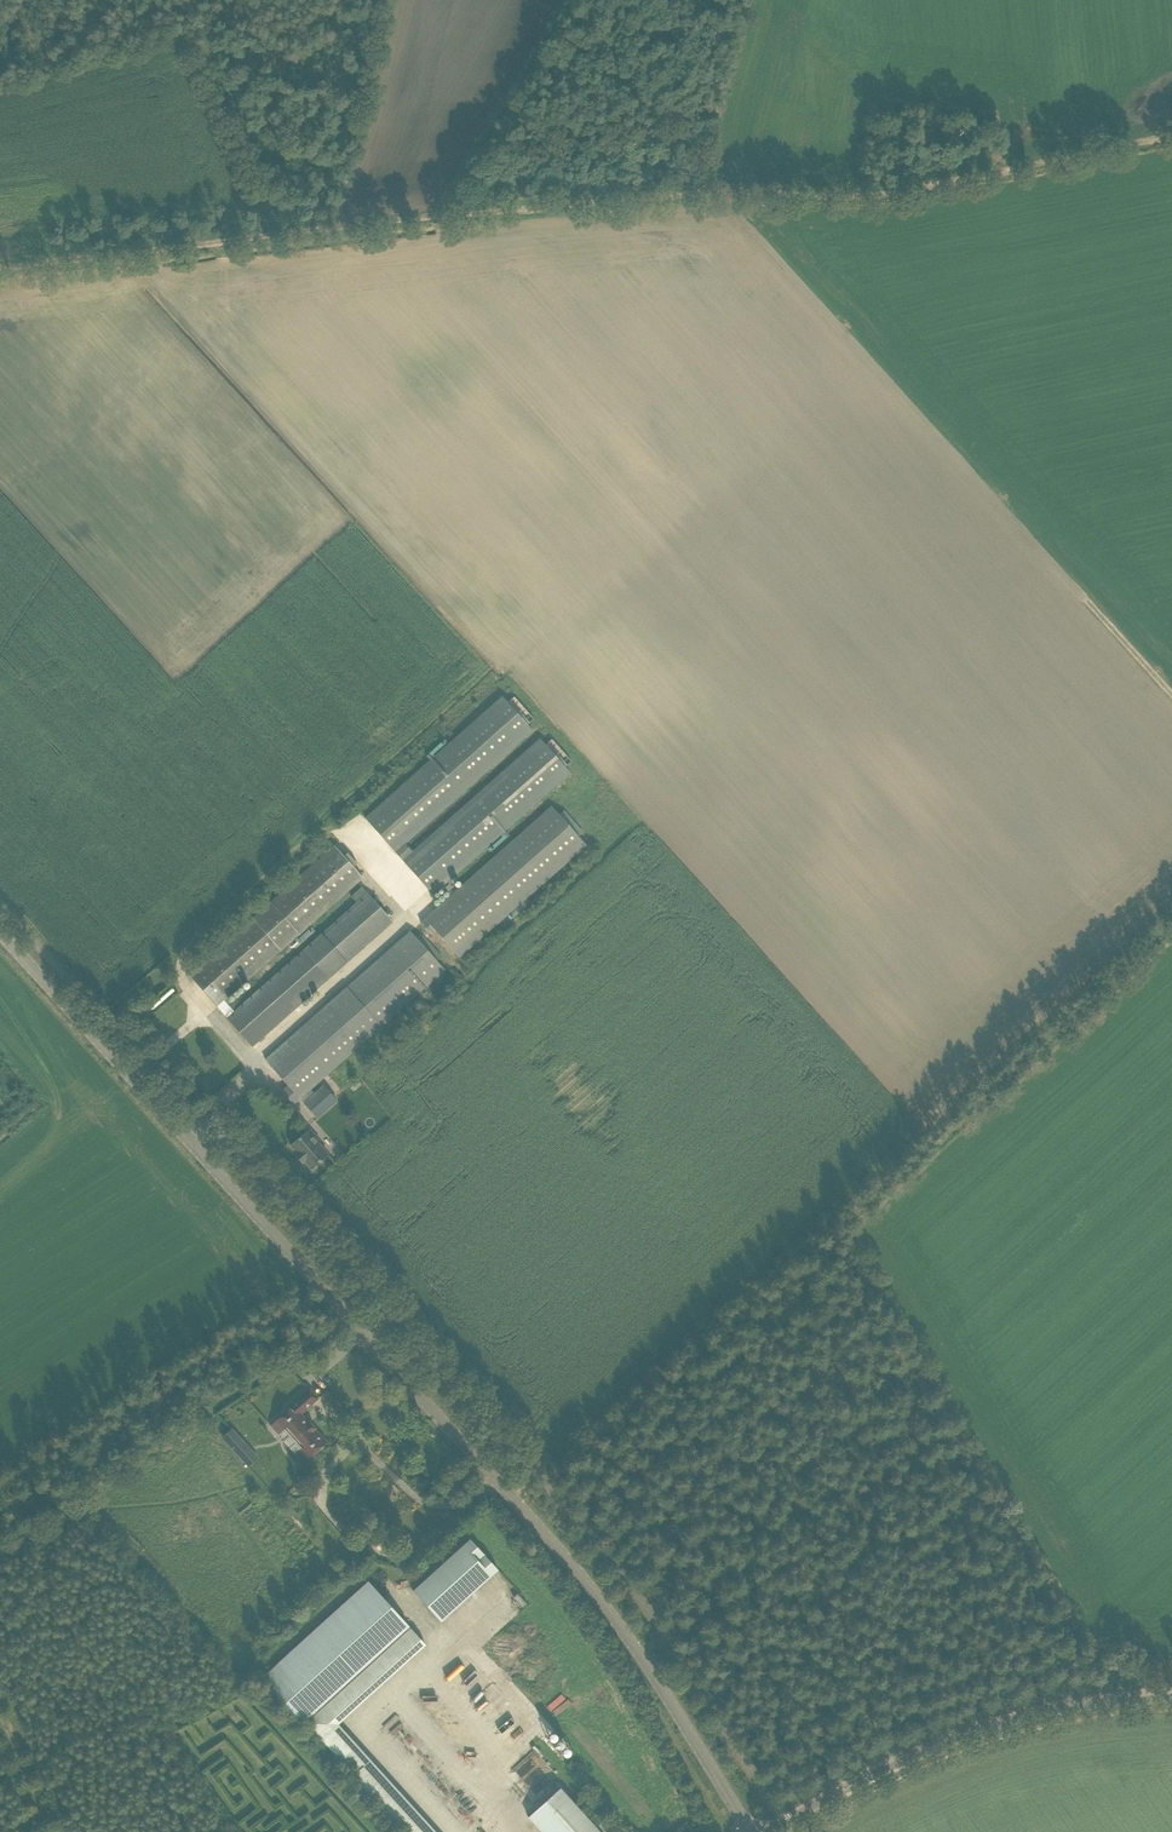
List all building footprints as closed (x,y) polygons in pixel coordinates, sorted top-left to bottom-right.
[(406,843),(532,731),(527,725),(533,719),(514,697),(507,703),(502,696),(365,818),(433,895),(570,773),(564,767),(571,761),(551,739),(545,745),(539,739),(412,851),(406,843)] [(429,933),(434,929),(457,956),(584,844),(551,805),(419,922),(429,933)] [(334,845),(188,974),(227,1018),(234,1012),(224,1001),(363,878),(353,867),(357,864),(347,853),(343,856),(334,845)] [(362,887),(351,897),(356,902),(366,892),(362,887)] [(227,1018),(252,1046),(392,922),(367,894),(234,1012),(227,1018)] [(264,1059),(287,1085),(281,1091),(293,1105),(445,971),(437,961),(442,957),(423,935),(417,940),(409,931),(264,1059)] [(305,1104),(318,1119),(337,1101),(324,1087),(305,1104)] [(318,1143),(320,1141),(313,1134),(311,1136),(307,1131),(291,1146),(312,1169),(328,1155),(318,1143)] [(302,1449),(300,1450),(308,1459),(327,1442),(301,1414),(318,1398),(309,1388),(287,1407),(289,1409),(270,1425),(279,1434),(284,1429),(302,1449)] [(231,1429),(221,1438),(234,1453),(244,1444),(231,1429)] [(502,1572),(476,1540),(418,1587),(444,1619),(502,1572)] [(261,1679),(301,1724),(409,1626),(368,1581),(261,1679)] [(307,1725),(352,1775),(349,1778),(398,1831),(435,1831),(337,1724),(425,1644),(411,1628),(308,1721),(309,1722),(307,1725)] [(515,1771),(537,1794),(557,1776),(548,1766),(540,1774),(528,1760),(515,1771)] [(541,1831),(608,1831),(600,1823),(596,1827),(560,1788),(528,1817),(541,1831)]
